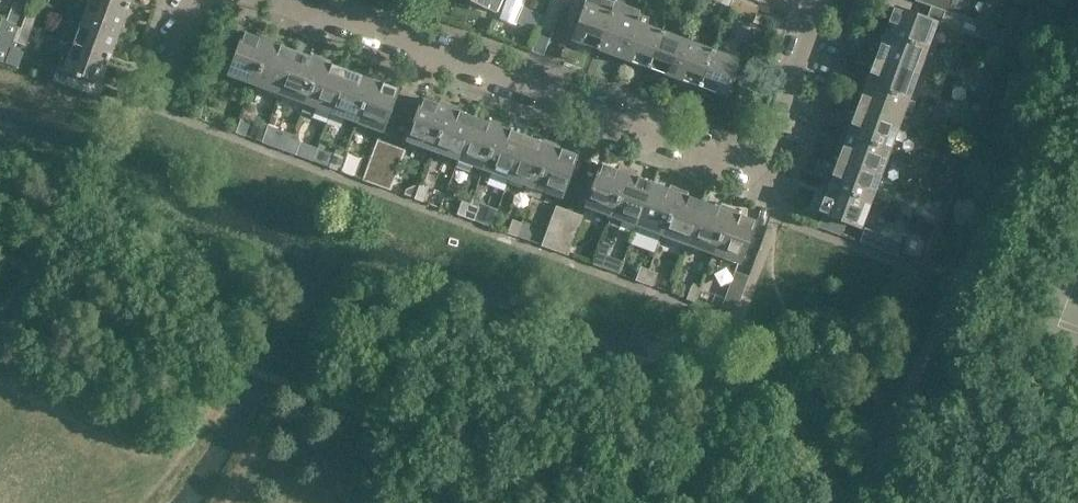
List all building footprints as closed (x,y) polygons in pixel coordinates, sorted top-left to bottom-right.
[(128,7),(110,0),(88,0),(81,18),(119,32),(128,7)] [(501,0),(470,0),(495,12),(501,0)] [(570,0),(582,5),(570,39),(596,48),(609,11),(613,1),(611,0),(570,0)] [(744,0),(731,0),(728,10),(753,19),(758,5),(744,0)] [(930,6),(944,11),(945,10),(963,16),(969,1),(967,0),(915,0),(930,6)] [(6,19),(15,23),(22,5),(13,2),(6,19)] [(549,2),(539,27),(551,32),(561,6),(549,2)] [(893,6),(883,33),(925,48),(935,21),(893,6)] [(22,25),(31,28),(37,11),(28,8),(22,25)] [(944,11),(939,24),(976,37),(981,23),(963,16),(945,10),(944,11)] [(596,48),(622,58),(636,21),(609,11),(596,48)] [(109,57),(119,32),(81,18),(72,44),(109,57)] [(4,63),(12,41),(16,30),(14,26),(15,23),(6,19),(0,36),(0,62),(4,63)] [(622,58),(647,67),(661,30),(636,21),(622,58)] [(16,30),(12,41),(24,46),(31,28),(22,25),(21,28),(16,30)] [(647,67),(673,77),(687,40),(661,30),(647,67)] [(242,32),(238,45),(225,40),(215,66),(228,71),(227,74),(254,84),(269,42),(242,32)] [(925,48),(883,33),(874,59),(916,74),(925,48)] [(673,77),(699,86),(713,49),(687,40),(673,77)] [(269,42),(254,84),(279,93),(294,51),(269,42)] [(100,83),(109,57),(72,44),(63,68),(57,66),(53,79),(80,89),(84,77),(100,83)] [(713,49),(699,86),(725,96),(738,59),(713,49)] [(294,51),(279,93),(305,103),(320,61),(294,51)] [(874,59),(865,84),(907,98),(916,74),(874,59)] [(320,61),(305,103),(330,112),(345,70),(320,61)] [(979,68),(973,85),(985,89),(991,72),(979,68)] [(345,70),(330,112),(356,121),(371,80),(345,70)] [(381,131),(397,89),(371,80),(356,121),(381,131)] [(907,98),(865,84),(855,111),(897,126),(907,98)] [(431,149),(447,108),(421,98),(405,140),(431,149)] [(948,113),(951,105),(938,100),(935,109),(948,113)] [(472,117),(447,108),(431,149),(457,159),(472,117)] [(935,109),(931,117),(944,122),(948,113),(935,109)] [(855,111),(846,135),(888,150),(897,126),(855,111)] [(483,168),(499,127),(472,117),(457,159),(483,168)] [(235,131),(244,134),(249,121),(240,118),(235,131)] [(524,136),(499,127),(483,168),(509,178),(524,136)] [(291,137),(283,134),(278,147),(286,150),(291,137)] [(888,150),(846,135),(836,161),(878,176),(888,150)] [(534,187),(551,146),(524,136),(509,178),(534,187)] [(294,153),(299,140),(291,137),(286,150),(294,153)] [(390,145),(377,140),(362,178),(376,183),(390,145)] [(376,183),(389,188),(404,150),(390,145),(376,183)] [(575,155),(551,146),(534,187),(560,197),(575,155)] [(928,165),(932,157),(919,152),(915,160),(928,165)] [(329,166),(337,169),(342,156),(334,153),(329,166)] [(915,160),(912,169),(925,173),(928,165),(915,160)] [(836,161),(827,186),(869,201),(878,176),(836,161)] [(584,206),(611,215),(626,174),(599,164),(584,206)] [(626,174),(611,215),(636,225),(652,183),(626,174)] [(652,183),(636,225),(662,234),(678,192),(652,183)] [(414,197),(422,201),(427,188),(419,185),(414,197)] [(869,201),(827,186),(818,211),(859,227),(869,201)] [(678,192),(662,234),(688,244),(704,202),(678,192)] [(461,200),(461,201),(457,213),(465,216),(469,203),(461,200)] [(704,202),(688,244),(712,253),(728,211),(704,202)] [(473,219),(477,206),(469,203),(465,216),(473,219)] [(910,216),(913,207),(900,203),(897,211),(910,216)] [(569,210),(556,205),(541,244),(554,249),(569,210)] [(554,249),(567,254),(582,215),(569,210),(554,249)] [(728,211),(712,253),(739,262),(754,221),(728,211)] [(507,232),(516,235),(520,222),(512,219),(507,232)] [(864,227),(859,241),(896,254),(900,241),(864,227)] [(597,250),(592,263),(601,266),(605,253),(608,245),(600,242),(597,250)] [(648,269),(640,266),(635,279),(643,282),(648,269)] [(651,285),(656,272),(648,269),(643,282),(651,285)] [(734,271),(720,310),(733,315),(747,276),(734,271)] [(699,288),(691,285),(686,298),(694,301),(699,288)]
